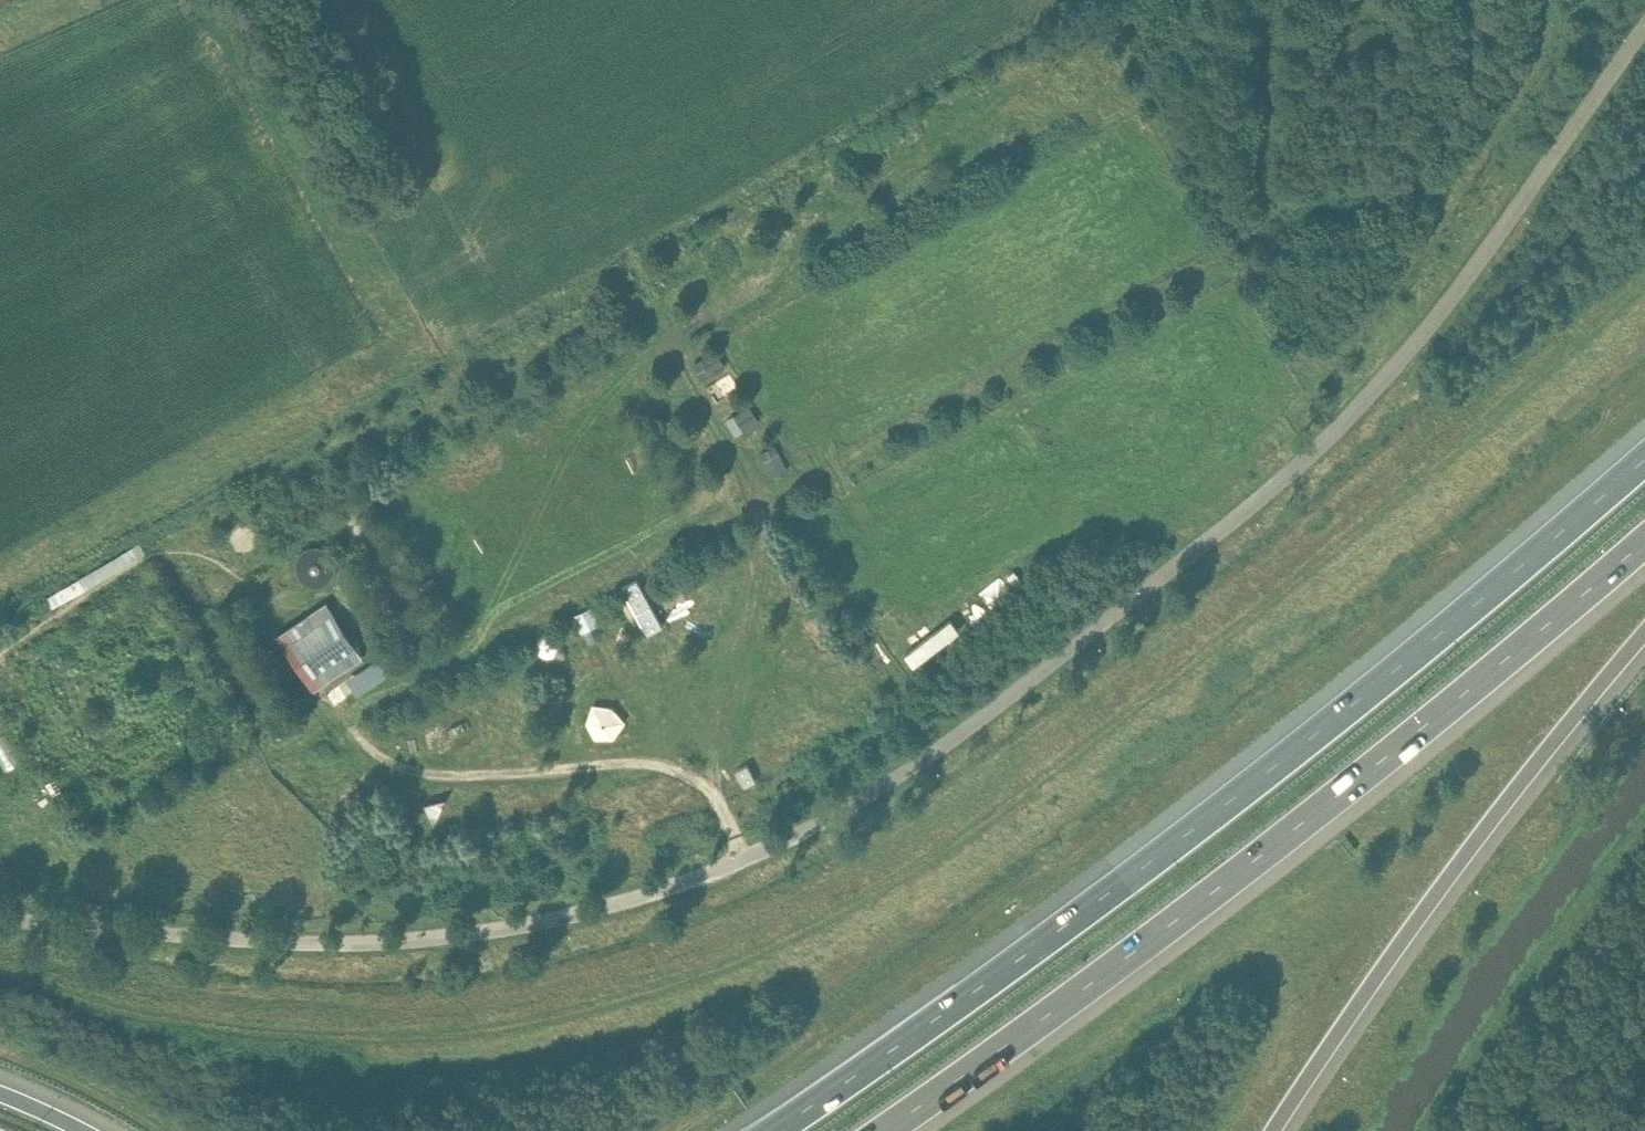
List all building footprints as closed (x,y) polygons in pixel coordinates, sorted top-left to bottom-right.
[(836,184),(815,192),(818,202),(840,194),(836,184)] [(715,350),(701,358),(710,374),(725,366),(715,350)] [(728,374),(715,382),(724,398),(738,390),(728,374)] [(750,405),(734,414),(744,430),(759,420),(750,405)] [(779,454),(763,463),(771,477),(786,468),(779,454)] [(290,561),(311,588),(336,569),(315,542),(290,561)] [(327,603),(284,631),(290,641),(310,672),(316,681),(360,653),(327,603)] [(0,720),(0,765),(2,769),(22,756),(0,720)]
